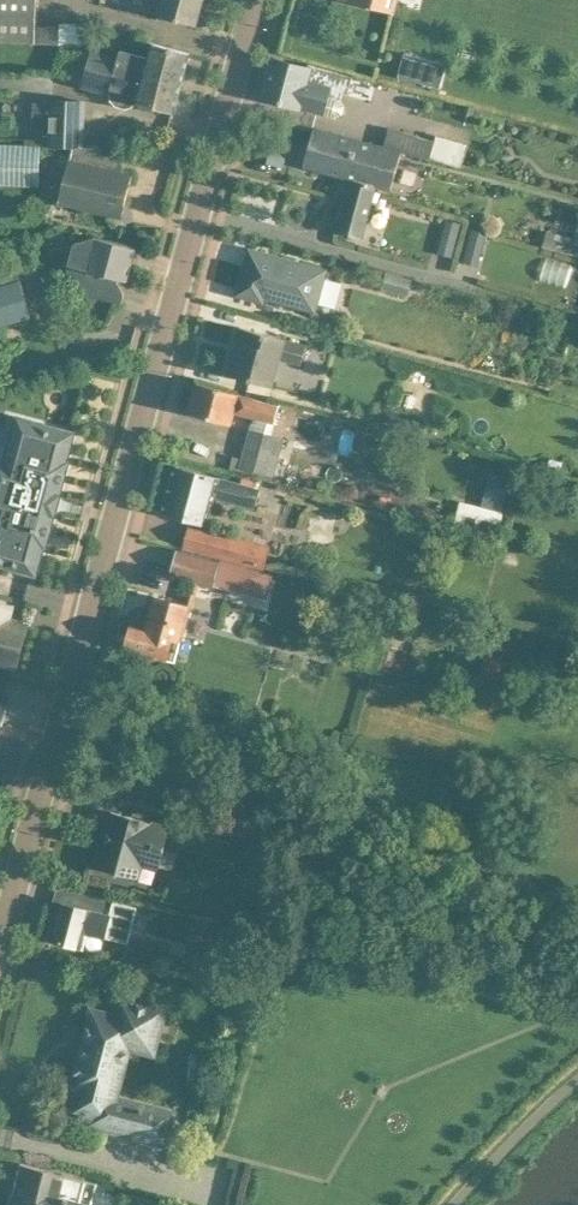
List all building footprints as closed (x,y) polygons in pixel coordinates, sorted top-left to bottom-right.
[(33,34),(36,0),(0,0),(0,31),(33,34)] [(109,7),(126,10),(127,0),(110,0),(109,7)] [(198,27),(206,0),(161,0),(157,14),(198,27)] [(420,0),(335,0),(393,16),(397,5),(417,11),(420,0)] [(43,22),(44,45),(75,44),(74,21),(43,22)] [(122,49),(117,66),(182,84),(191,52),(152,41),(148,56),(122,49)] [(257,97),(326,116),(337,75),(269,56),(257,97)] [(108,97),(173,115),(182,84),(117,66),(108,97)] [(87,96),(55,96),(54,138),(86,139),(87,96)] [(16,127),(49,128),(50,105),(17,104),(16,127)] [(350,180),(360,140),(314,128),(304,169),(350,180)] [(415,157),(447,165),(454,139),(422,131),(415,157)] [(350,180),(376,187),(389,191),(399,150),(360,140),(350,180)] [(26,141),(0,142),(0,186),(27,186),(26,141)] [(59,203),(119,220),(133,172),(72,155),(59,203)] [(376,187),(350,180),(336,232),(363,239),(376,187)] [(422,250),(437,254),(446,223),(431,218),(422,250)] [(465,264),(476,232),(459,226),(448,258),(465,264)] [(73,275),(127,288),(137,250),(83,236),(73,275)] [(235,295),(315,313),(326,267),(246,248),(235,295)] [(526,277),(547,280),(549,264),(528,261),(526,277)] [(368,288),(389,297),(397,278),(375,269),(368,288)] [(18,313),(6,274),(0,276),(0,319),(18,313)] [(221,374),(273,389),(282,360),(297,364),(306,332),(239,313),(221,374)] [(273,423),(278,405),(196,386),(189,415),(235,426),(238,414),(273,423)] [(37,573),(45,544),(46,545),(55,513),(57,514),(63,493),(60,492),(69,461),(67,460),(75,431),(10,413),(7,427),(0,425),(0,447),(1,447),(0,451),(0,565),(37,573)] [(257,508),(262,487),(175,466),(162,517),(206,527),(213,497),(257,508)] [(446,498),(442,517),(485,526),(489,508),(446,498)] [(297,515),(296,537),(316,538),(317,516),(297,515)] [(176,521),(170,546),(256,567),(262,542),(176,521)] [(209,562),(205,582),(258,592),(262,573),(209,562)] [(124,652),(174,665),(190,605),(153,596),(143,633),(130,629),(124,652)] [(16,674),(28,625),(10,621),(14,605),(0,602),(0,670),(16,674)] [(156,869),(169,821),(108,804),(91,864),(139,877),(142,865),(156,869)] [(102,936),(110,908),(57,895),(47,935),(76,942),(79,930),(102,936)] [(61,1118),(166,1144),(175,1106),(119,1092),(130,1052),(154,1058),(168,1001),(117,988),(112,1008),(90,1002),(61,1118)] [(2,1204),(82,1204),(89,1174),(14,1156),(2,1204)]
